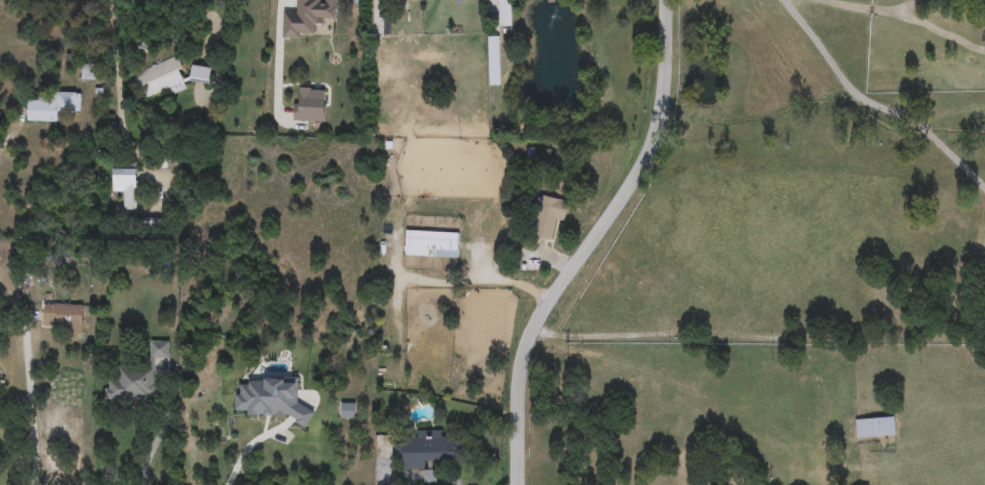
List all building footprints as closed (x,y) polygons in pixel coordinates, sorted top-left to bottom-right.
[(134,74),(177,57),(187,83),(144,100),(134,74)] [(80,80),(80,64),(95,64),(95,80),(80,80)] [(190,81),(193,65),(212,69),(209,85),(190,81)] [(80,94),(80,113),(59,112),(59,122),(27,122),(27,101),(52,101),(52,94),(80,94)] [(112,164),(136,164),(136,210),(124,210),(124,190),(112,190),(112,164)] [(533,237),(541,196),(568,201),(564,221),(555,219),(551,241),(533,237)] [(460,233),(459,258),(404,256),(405,231),(460,233)] [(83,306),(83,335),(65,335),(65,324),(43,324),(43,306),(83,306)] [(169,342),(169,360),(156,360),(155,402),(107,401),(108,368),(150,369),(150,342),(169,342)] [(210,402),(241,382),(262,416),(244,428),(232,410),(220,417),(210,402)] [(894,438),(855,438),(855,419),(894,419),(894,438)] [(393,440),(416,440),(416,431),(443,431),(443,439),(461,439),(461,462),(425,461),(425,470),(403,470),(403,461),(393,461),(393,440)]
